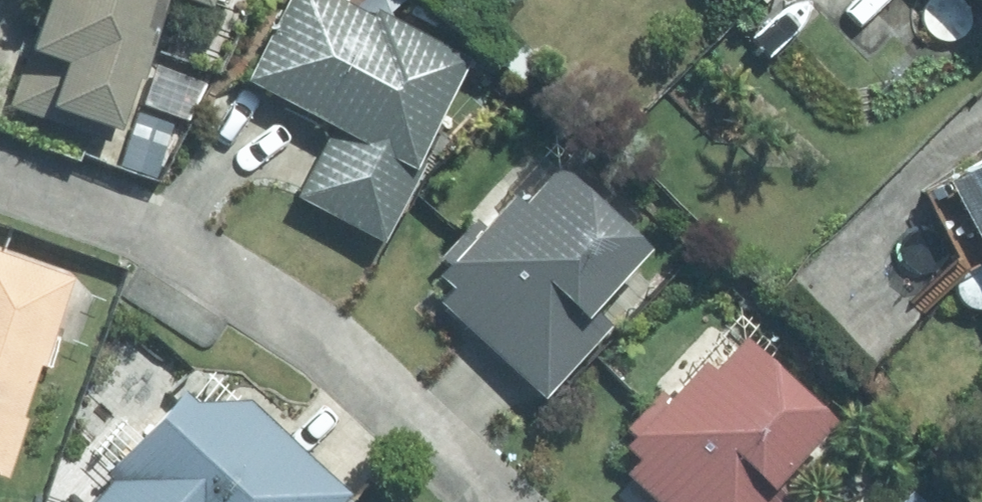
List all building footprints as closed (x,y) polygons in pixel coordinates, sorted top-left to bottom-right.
[(110,147),(101,171),(134,183),(146,151),(116,140),(164,5),(205,20),(213,0),(27,0),(17,29),(33,35),(4,116),(41,128),(44,124),(110,147)] [(331,137),(293,213),(375,254),(466,72),(317,0),(294,0),(247,95),(331,137)] [(981,24),(981,0),(955,0),(981,24)] [(768,25),(754,41),(777,62),(792,47),(768,25)] [(940,198),(981,274),(981,175),(940,198)] [(446,276),(437,287),(451,300),(439,313),(536,408),(606,335),(590,319),(642,265),(557,182),(523,219),(513,208),(484,239),(475,231),(438,269),(446,276)] [(71,289),(0,263),(0,495),(21,433),(14,431),(33,377),(38,378),(71,289)] [(623,485),(642,501),(785,501),(773,491),(827,431),(740,353),(709,386),(700,377),(671,411),(659,401),(625,439),(634,448),(622,461),(634,472),(623,485)] [(252,416),(186,417),(182,412),(141,454),(115,429),(87,459),(106,479),(99,486),(109,495),(102,501),(342,501),(252,416)]
